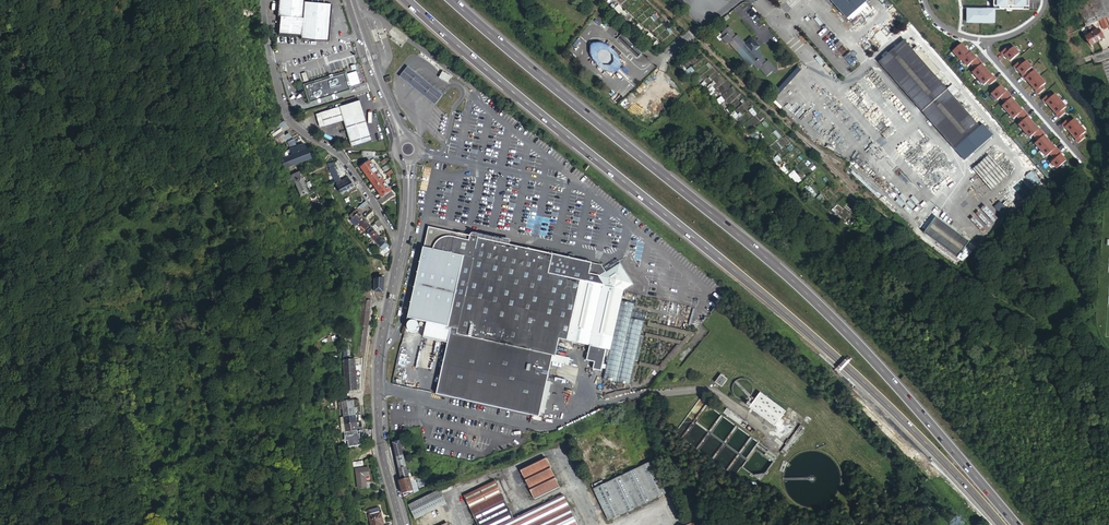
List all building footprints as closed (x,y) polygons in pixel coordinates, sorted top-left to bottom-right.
[(279,14),(281,14),(279,32),(302,34),(302,37),(330,39),(333,2),(308,0),(280,0),(279,14)] [(868,0),(832,0),(848,18),(868,0)] [(994,5),(999,5),(999,8),(1006,8),(1006,10),(1012,10),(1012,8),(1023,8),(1023,6),(1029,6),(1029,0),(994,0),(994,5)] [(1105,17),(1108,15),(1108,0),(1087,0),(1076,5),(1085,26),(1087,25),(1089,24),(1099,20),(1104,18),(1105,17)] [(973,21),(988,21),(988,19),(994,19),(994,8),(994,7),(987,7),(987,10),(978,10),(968,10),(968,18),(973,18),(973,21)] [(1108,26),(1104,18),(1099,20),(1103,29),(1108,26)] [(1093,31),(1089,24),(1087,25),(1088,27),(1094,41),(1101,39),(1097,29),(1093,31)] [(732,35),(734,34),(731,30),(732,30),(729,26),(721,33),(724,36),(721,38),(727,44),(728,43),(735,51),(745,43),(737,34),(736,36),(734,37),(732,35)] [(1094,41),(1088,27),(1085,28),(1087,32),(1088,33),(1084,35),(1088,44),(1094,41)] [(639,53),(623,36),(619,40),(635,57),(639,53)] [(745,43),(735,51),(751,67),(753,65),(755,63),(752,59),(760,53),(756,49),(760,46),(752,37),(745,43)] [(979,127),(903,41),(879,63),(954,149),(979,127)] [(615,51),(611,47),(608,45),(603,42),(598,42),(592,42),(590,45),(590,53),(593,60),(600,67),(606,70),(612,71),(617,71),(619,69),(620,64),(620,59),(618,54),(615,51)] [(952,51),(960,60),(961,59),(966,66),(970,63),(975,69),(972,72),(983,85),(986,82),(989,85),(995,79),(993,76),(992,77),(981,64),(982,63),(976,57),(975,58),(967,48),(966,50),(960,43),(952,51)] [(1007,46),(1000,52),(1003,55),(1004,54),(1009,60),(1018,53),(1013,46),(1009,49),(1007,46)] [(847,49),(842,54),(853,66),(858,61),(847,49)] [(763,61),(764,60),(762,57),(763,56),(760,53),(752,59),(755,63),(753,65),(758,70),(759,69),(767,77),(776,69),(768,61),(767,62),(765,63),(763,61)] [(1072,58),(1075,66),(1085,63),(1082,55),(1072,58)] [(1021,75),(1021,76),(1023,79),(1024,78),(1035,91),(1034,91),(1037,94),(1043,89),(1041,86),(1044,83),(1033,70),(1029,73),(1027,70),(1030,67),(1025,61),(1021,64),(1019,61),(1012,67),(1015,70),(1016,69),(1021,75)] [(409,65),(400,75),(432,100),(437,104),(445,94),(440,90),(409,65)] [(439,76),(448,81),(451,75),(442,70),(439,76)] [(333,95),(349,90),(344,73),(303,85),(306,94),(307,94),(308,96),(306,97),(308,102),(316,100),(316,101),(318,100),(331,96),(331,97),(333,96),(333,95)] [(391,74),(384,76),(386,82),(393,80),(391,74)] [(955,93),(959,90),(952,83),(949,86),(955,93)] [(1005,92),(997,83),(988,91),(996,100),(999,97),(1004,103),(1001,106),(1012,118),(1015,115),(1021,122),(1018,125),(1029,137),(1032,134),(1037,140),(1034,143),(1045,156),(1048,153),(1054,159),(1050,162),(1056,168),(1065,160),(1059,154),(1060,153),(1055,147),(1054,148),(1043,135),(1044,135),(1038,128),(1037,129),(1026,117),(1027,116),(1022,110),(1021,110),(1010,98),(1011,97),(1005,91),(1005,92)] [(1062,110),(1065,107),(1053,94),(1050,96),(1047,94),(1041,99),(1044,102),(1045,102),(1056,114),(1055,115),(1057,118),(1064,112),(1062,110)] [(350,148),(371,142),(359,102),(318,113),(322,127),(342,121),(350,148)] [(1081,134),(1084,132),(1073,118),(1069,121),(1067,118),(1060,124),(1063,127),(1064,127),(1075,139),(1074,140),(1077,143),(1083,137),(1081,134)] [(285,123),(270,131),(278,143),(292,135),(285,123)] [(289,157),(308,150),(304,144),(287,151),(289,157)] [(282,160),(282,162),(285,169),(313,159),(311,153),(310,153),(308,150),(289,157),(282,160)] [(972,170),(990,190),(1005,176),(988,156),(972,170)] [(361,168),(365,174),(374,168),(370,162),(361,168)] [(336,167),(334,164),(328,164),(341,194),(354,188),(351,183),(348,178),(340,182),(334,168),(336,167)] [(374,168),(365,174),(369,179),(377,173),(374,168)] [(289,169),(285,170),(288,177),(286,177),(295,199),(308,194),(300,172),(291,176),(289,169)] [(369,179),(372,184),(381,178),(377,173),(369,179)] [(375,188),(384,182),(381,178),(372,184),(375,188)] [(387,187),(384,182),(375,188),(379,193),(387,187)] [(390,192),(387,187),(379,193),(382,198),(390,192)] [(382,198),(378,201),(380,205),(393,196),(390,192),(382,198)] [(992,222),(997,217),(986,204),(970,218),(982,231),(992,222)] [(359,224),(364,220),(359,214),(358,215),(356,211),(352,214),(354,218),(359,224)] [(937,217),(925,233),(957,257),(965,246),(969,240),(937,217)] [(370,228),(364,220),(359,224),(366,232),(370,228)] [(430,228),(411,319),(431,323),(455,329),(452,345),(441,395),(540,417),(557,338),(568,340),(581,281),(549,274),(553,254),(509,245),(510,242),(498,239),(498,241),(498,243),(481,239),(481,238),(481,237),(481,236),(480,235),(479,234),(478,234),(477,234),(476,234),(475,234),(474,235),(473,235),(472,236),(472,237),(430,228)] [(376,242),(380,238),(372,229),(367,233),(376,242)] [(388,247),(380,238),(376,242),(382,248),(381,249),(382,250),(380,252),(383,256),(389,252),(386,249),(388,247)] [(957,257),(963,261),(973,252),(965,246),(957,257)] [(605,266),(553,254),(549,274),(581,281),(568,340),(589,345),(586,360),(595,362),(593,369),(602,371),(605,355),(609,356),(604,379),(630,384),(644,322),(633,319),(637,305),(624,302),(626,291),(636,285),(623,263),(608,272),(605,266)] [(375,292),(383,292),(383,279),(375,280),(375,292)] [(455,329),(431,323),(428,339),(452,345),(455,329)] [(664,359),(675,346),(668,341),(658,354),(664,359)] [(358,391),(355,357),(343,358),(346,392),(358,391)] [(727,379),(721,374),(715,382),(722,387),(727,379)] [(786,412),(760,393),(749,407),(775,426),(786,412)] [(759,441),(700,399),(674,434),(733,476),(740,466),(759,441)] [(344,410),(355,408),(360,408),(359,400),(343,403),(344,410)] [(356,416),(355,408),(344,410),(346,418),(356,416)] [(724,412),(731,417),(734,413),(726,408),(724,412)] [(342,426),(358,423),(356,416),(346,418),(341,419),(342,426)] [(344,433),(348,433),(359,431),(358,423),(342,426),(344,433)] [(359,431),(348,433),(350,440),(360,438),(359,431)] [(351,447),(362,446),(360,438),(350,440),(351,447)] [(393,444),(396,457),(403,455),(400,442),(393,444)] [(657,456),(652,447),(634,456),(638,465),(657,456)] [(396,457),(399,468),(407,467),(403,455),(396,457)] [(560,488),(546,458),(520,470),(535,500),(560,488)] [(669,492),(654,461),(607,484),(622,515),(669,492)] [(407,467),(399,468),(401,478),(401,479),(409,477),(407,467)] [(368,468),(355,469),(357,488),(366,487),(365,480),(364,480),(363,477),(369,477),(368,468)] [(398,479),(402,494),(413,490),(410,481),(414,480),(413,476),(409,477),(401,479),(401,478),(398,479)] [(563,495),(514,519),(496,482),(465,497),(479,524),(578,524),(563,495)] [(447,504),(440,491),(409,506),(415,519),(447,504)] [(369,516),(371,524),(381,524),(381,522),(382,522),(381,513),(379,513),(378,509),(369,511),(370,516),(369,516)]
